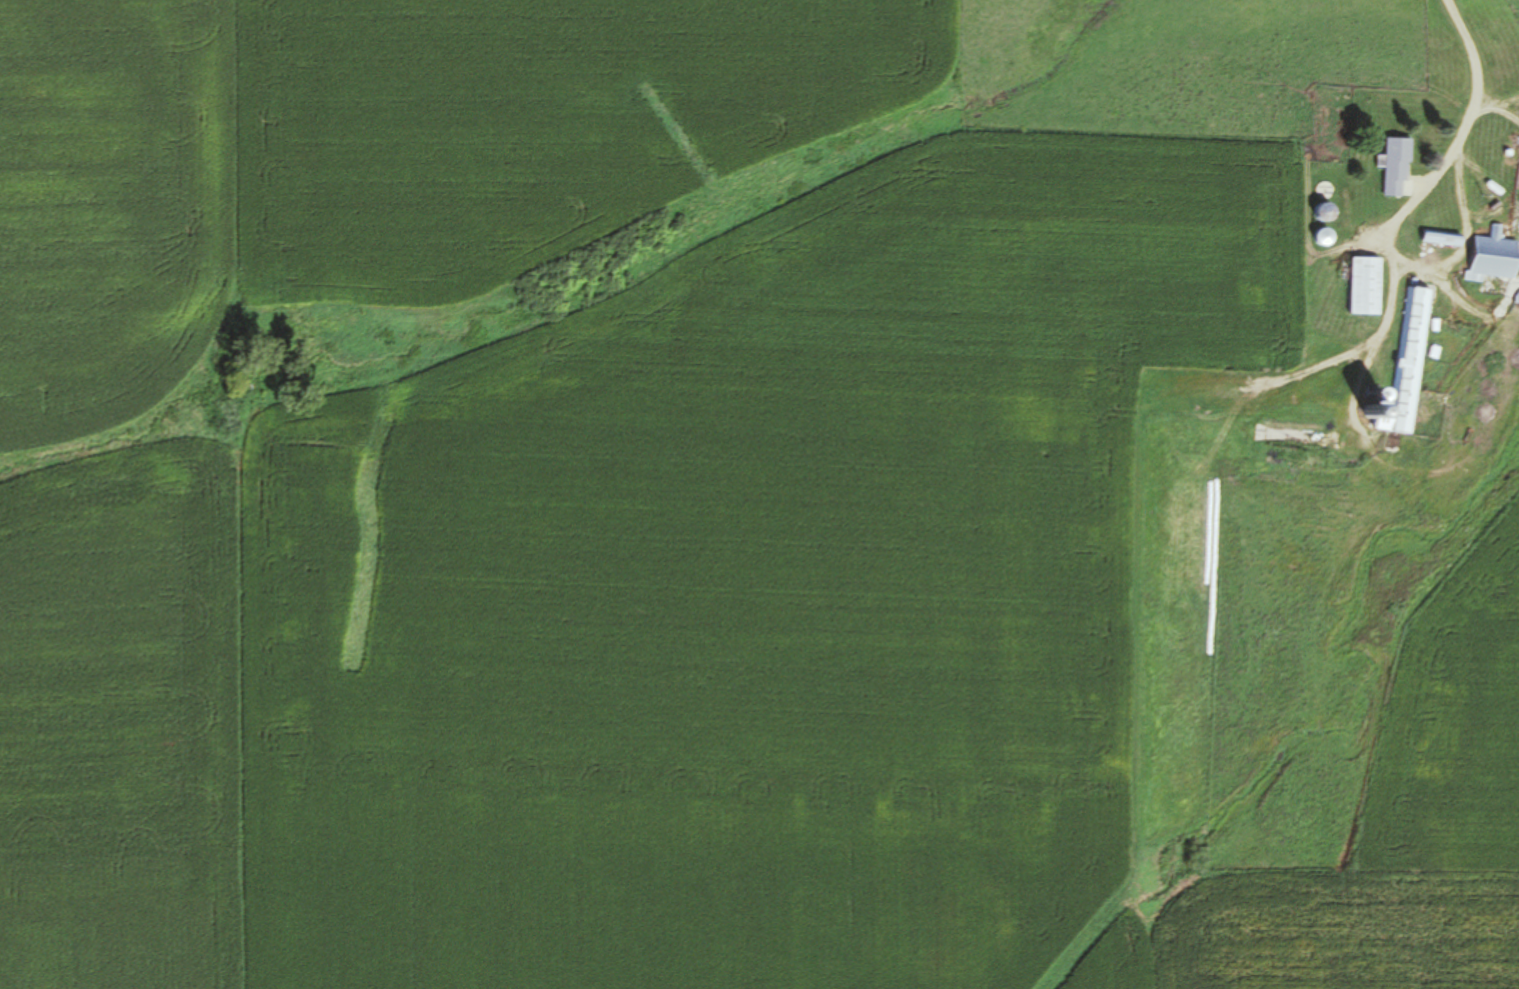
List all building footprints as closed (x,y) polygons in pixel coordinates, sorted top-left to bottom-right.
[(1384,195),(1408,196),(1410,138),(1386,137),(1384,195)] [(1470,281),(1484,282),(1484,276),(1515,279),(1518,242),(1518,236),(1493,234),(1492,238),(1475,236),(1470,281)] [(1350,315),(1380,315),(1381,257),(1351,257),(1350,315)] [(1394,389),(1379,387),(1374,430),(1413,434),(1430,289),(1406,287),(1394,389)]
